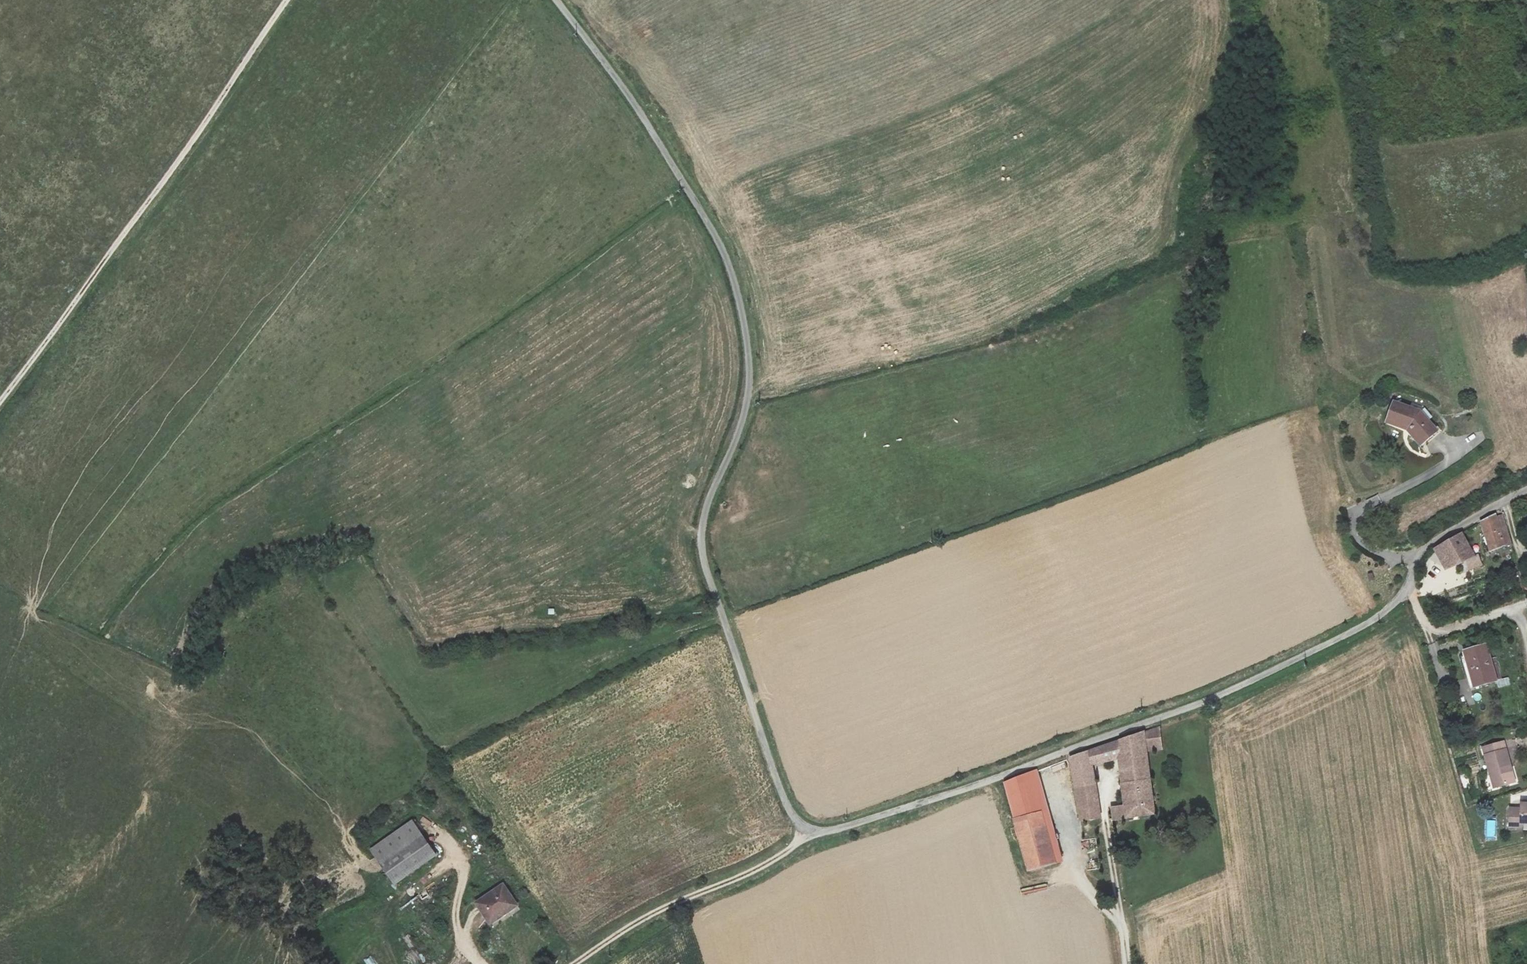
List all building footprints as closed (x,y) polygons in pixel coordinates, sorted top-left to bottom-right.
[(1424,418),(1401,406),(1391,429),(1409,437),(1419,449),(1437,437),(1424,418)] [(1505,548),(1503,540),(1500,532),(1503,531),(1499,519),(1493,520),(1492,515),(1477,524),(1486,553),(1505,548)] [(1506,518),(1499,519),(1503,531),(1500,532),(1503,540),(1512,538),(1506,518)] [(1470,552),(1459,534),(1452,537),(1434,549),(1445,567),(1459,560),(1462,564),(1476,556),(1473,551),(1470,552)] [(1482,644),(1460,650),(1471,688),(1492,682),(1482,644)] [(1080,818),(1099,815),(1090,762),(1116,757),(1125,806),(1111,809),(1113,819),(1156,814),(1147,751),(1161,748),(1159,728),(1132,735),(1087,752),(1070,759),(1080,818)] [(1515,780),(1504,741),(1483,747),(1494,786),(1515,780)] [(1062,860),(1036,769),(1004,782),(1028,869),(1062,860)] [(1519,802),(1518,807),(1508,806),(1507,825),(1519,826),(1520,823),(1526,823),(1526,802),(1519,802)] [(410,820),(370,849),(394,882),(434,853),(410,820)] [(503,882),(477,901),(490,919),(505,908),(507,911),(518,903),(503,882)]
